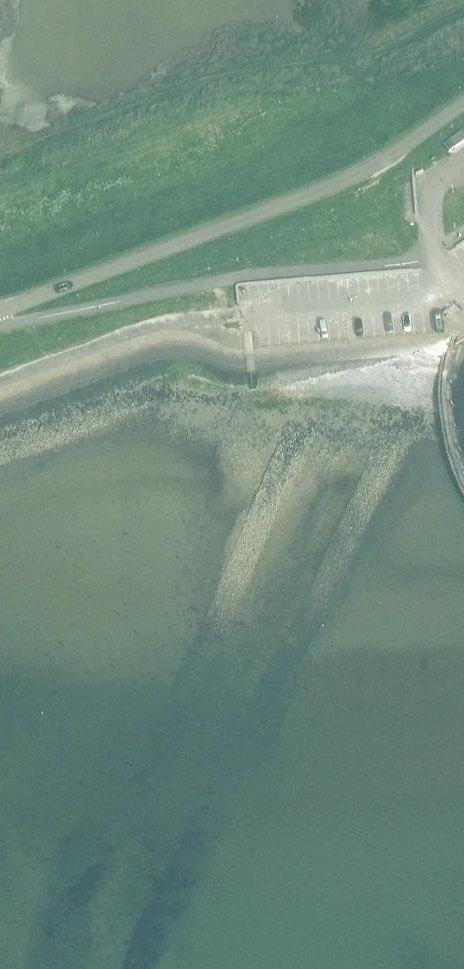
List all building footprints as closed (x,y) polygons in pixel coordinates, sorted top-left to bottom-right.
[(448,150),(463,139),(463,135),(460,129),(442,142),(448,150)]
